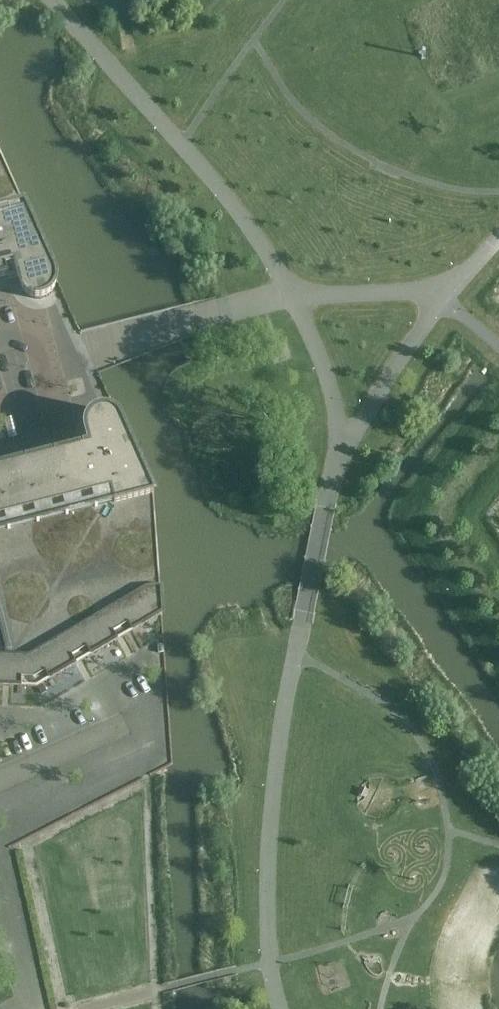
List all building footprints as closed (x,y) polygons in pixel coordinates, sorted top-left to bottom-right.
[(19,275),(22,288),(26,294),(32,298),(38,299),(45,298),(51,295),(55,290),(57,284),(57,277),(54,271),(0,149),(0,280),(19,275)] [(8,656),(0,656),(0,686),(37,687),(163,614),(155,496),(121,420),(117,415),(111,412),(105,411),(98,412),(92,416),(89,421),(87,428),(88,435),(91,447),(0,470),(0,623),(8,656)]
